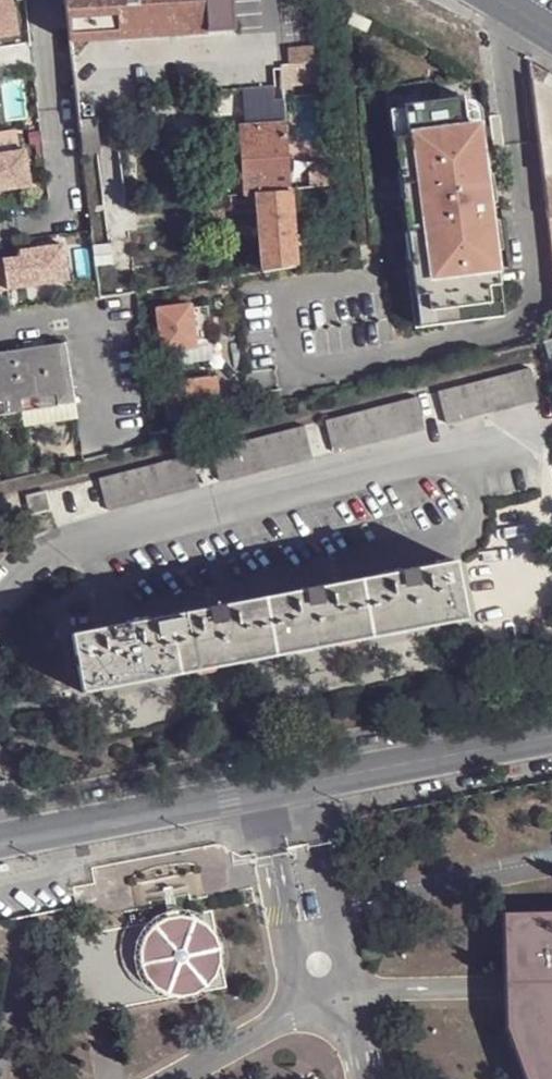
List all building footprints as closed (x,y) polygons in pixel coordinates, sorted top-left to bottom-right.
[(18,44),(12,0),(0,0),(0,47),(18,44)] [(67,28),(69,43),(232,33),(229,0),(64,0),(64,4),(67,20),(67,28)] [(401,36),(382,29),(378,40),(397,47),(401,36)] [(318,62),(317,46),(287,48),(289,64),(318,62)] [(319,66),(291,68),(292,83),(325,81),(324,65),(319,66)] [(532,78),(537,113),(545,176),(551,175),(551,92),(532,78)] [(428,292),(432,324),(503,315),(495,249),(490,250),(486,221),(492,221),(490,203),(484,203),(483,190),(481,176),(487,175),(481,126),(481,125),(469,126),(465,98),(465,95),(406,102),(406,105),(409,133),(397,135),(397,136),(401,167),(401,168),(411,166),(414,196),(405,197),(409,229),(409,231),(418,230),(422,257),(412,258),(412,259),(416,293),(428,292)] [(485,125),(483,109),(482,108),(482,107),(481,106),(481,105),(481,104),(480,104),(479,102),(478,102),(477,101),(476,100),(475,100),(473,99),(472,98),(471,98),(470,98),(468,98),(465,98),(469,126),(481,125),(481,126),(485,125)] [(277,122),(286,121),(285,104),(276,105),(277,122)] [(409,133),(406,105),(392,107),(395,136),(397,136),(397,135),(409,133)] [(244,124),(247,194),(258,193),(258,201),(263,273),(296,267),(286,121),(277,122),(244,124)] [(79,125),(82,155),(98,153),(95,123),(79,125)] [(0,154),(0,191),(31,186),(26,150),(0,154)] [(82,155),(83,162),(99,161),(98,153),(82,155)] [(333,184),(331,161),(316,162),(308,172),(309,187),(333,184)] [(399,167),(403,197),(405,197),(414,196),(411,166),(401,168),(401,167),(399,167)] [(258,193),(247,194),(247,201),(258,201),(258,193)] [(247,194),(232,194),(232,202),(247,201),(247,194)] [(495,249),(492,221),(486,221),(490,250),(495,249)] [(407,230),(410,260),(412,259),(412,258),(422,257),(418,230),(409,231),(409,229),(407,230)] [(64,244),(20,251),(21,258),(4,260),(9,290),(69,280),(64,244)] [(93,246),(95,266),(113,264),(111,244),(93,246)] [(9,290),(4,260),(0,261),(0,291),(9,290)] [(416,293),(420,325),(432,324),(428,292),(416,293)] [(158,308),(164,351),(198,346),(198,344),(197,339),(214,337),(209,305),(193,307),(192,304),(158,308)] [(548,360),(551,359),(551,338),(543,340),(548,360)] [(24,411),(78,402),(69,342),(0,352),(0,414),(24,411)] [(515,371),(523,403),(538,399),(530,367),(515,371)] [(499,375),(507,406),(523,403),(515,371),(499,375)] [(484,378),(492,410),(507,406),(499,375),(484,378)] [(164,383),(168,412),(223,405),(219,376),(164,383)] [(469,382),(476,414),(492,410),(484,378),(469,382)] [(453,386),(461,418),(476,414),(469,382),(453,386)] [(446,422),(461,418),(453,386),(438,390),(446,422)] [(402,400),(410,431),(425,427),(417,396),(402,400)] [(387,404),(395,436),(410,431),(402,400),(387,404)] [(78,402),(24,411),(25,424),(80,416),(78,402)] [(371,408),(379,440),(395,436),(387,404),(371,408)] [(355,412),(364,444),(379,440),(371,408),(355,412)] [(340,416),(349,448),(364,444),(355,412),(340,416)] [(333,452),(349,448),(340,416),(325,420),(333,452)] [(289,430),(297,461),(312,457),(304,426),(289,430)] [(273,433),(281,465),(297,461),(289,430),(273,433)] [(258,437),(266,469),(281,465),(273,433),(258,437)] [(242,441),(251,473),(266,469),(258,437),(242,441)] [(227,446),(235,477),(251,473),(242,441),(227,446)] [(220,481),(235,477),(227,446),(212,450),(220,481)] [(174,457),(183,489),(198,485),(190,453),(174,457)] [(17,476),(32,472),(28,456),(13,461),(17,476)] [(159,462),(167,493),(183,489),(174,457),(159,462)] [(143,466),(152,498),(167,493),(159,462),(143,466)] [(128,470),(137,502),(152,498),(143,466),(128,470)] [(113,474),(121,506),(137,502),(128,470),(113,474)] [(97,478),(106,510),(121,506),(113,474),(97,478)] [(32,495),(36,513),(55,508),(50,489),(32,495)] [(69,632),(81,691),(465,619),(453,560),(69,632)] [(297,866),(287,868),(290,883),(300,881),(297,866)] [(502,1024),(522,1078),(551,1078),(551,912),(498,913),(501,990),(502,1024)] [(143,978),(151,987),(162,993),(176,996),(189,993),(201,987),(210,976),(214,963),(214,950),(210,937),(201,926),(189,920),(177,917),(165,919),(154,924),(145,932),(139,943),(136,955),(138,967),(143,978)]
